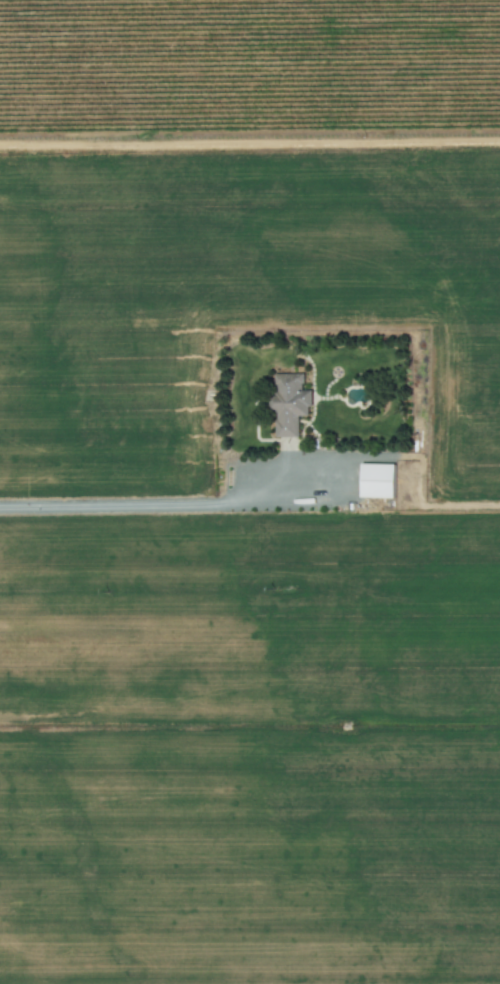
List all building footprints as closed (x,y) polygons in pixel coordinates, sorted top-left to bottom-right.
[(276,437),(300,436),(299,415),(310,415),(310,407),(313,407),(313,390),(305,390),(305,373),(275,373),(276,437)] [(396,464),(363,463),(362,497),(395,497),(396,464)]
